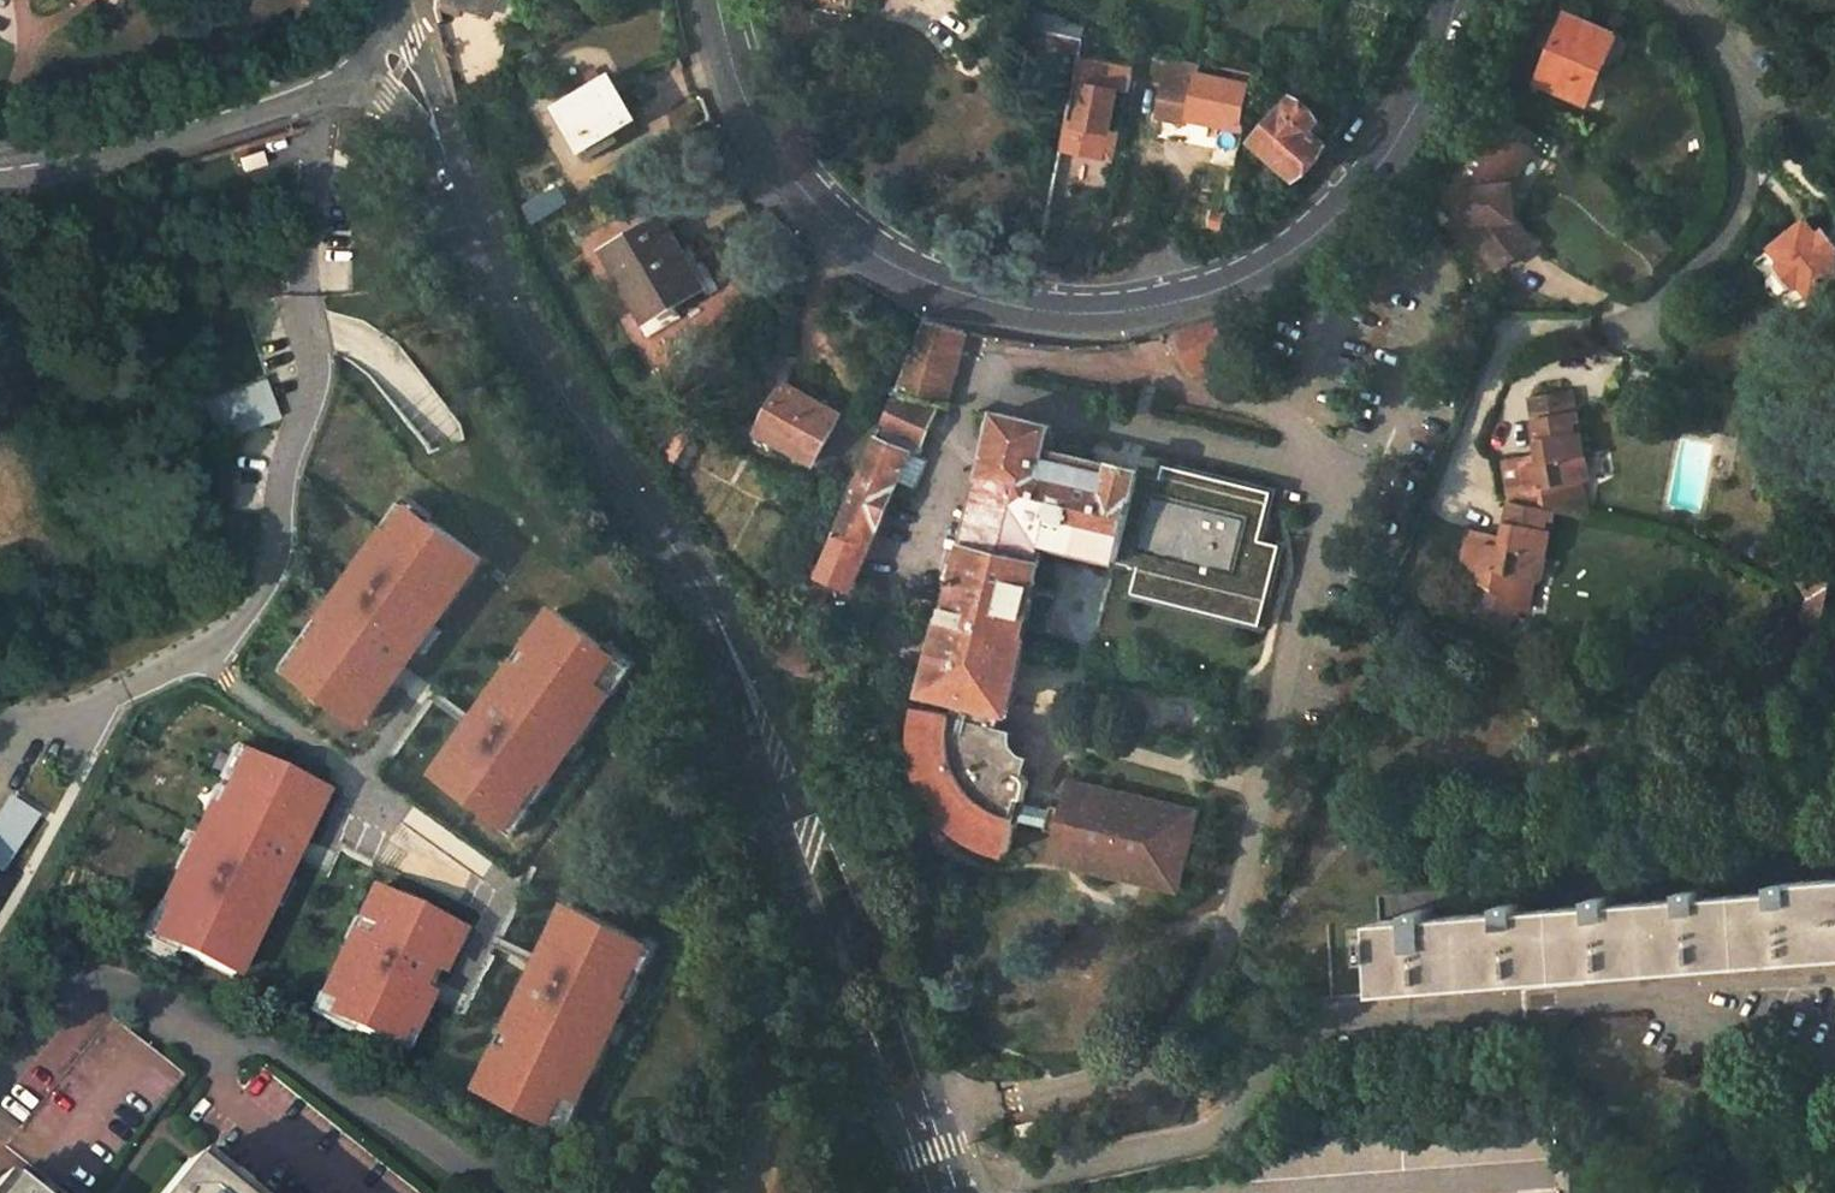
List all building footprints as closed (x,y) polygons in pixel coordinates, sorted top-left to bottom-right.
[(488,17),(495,0),(445,0),(488,17)] [(1541,85),(1591,108),(1623,34),(1607,27),(1618,0),(1588,0),(1581,16),(1571,11),(1541,85)] [(605,77),(556,105),(588,156),(617,140),(612,132),(632,120),(605,77)] [(1187,128),(1188,119),(1237,129),(1246,88),(1197,78),(1193,92),(1164,86),(1157,122),(1187,128)] [(1086,86),(1077,127),(1108,134),(1116,91),(1086,86)] [(1294,100),(1255,146),(1300,184),(1330,147),(1313,133),(1323,121),(1294,100)] [(1524,145),(1495,128),(1466,175),(1472,236),(1497,271),(1535,246),(1516,218),(1506,220),(1502,183),(1524,145)] [(1506,220),(1516,218),(1514,183),(1533,150),(1524,145),(1502,183),(1506,220)] [(559,185),(527,204),(536,219),(568,199),(559,185)] [(657,218),(603,249),(654,332),(681,316),(674,305),(714,280),(693,243),(678,252),(657,218)] [(1818,223),(1779,251),(1790,266),(1785,269),(1801,293),(1807,290),(1819,306),(1834,295),(1834,247),(1830,240),(1818,223)] [(820,572),(850,584),(860,559),(866,561),(914,442),(922,445),(940,399),(948,403),(969,331),(928,317),(820,572)] [(250,341),(235,347),(249,382),(264,376),(250,341)] [(776,382),(745,437),(773,452),(779,440),(814,458),(839,415),(776,382)] [(1580,408),(1577,388),(1570,389),(1573,409),(1580,408)] [(1590,476),(1580,408),(1573,409),(1570,389),(1534,395),(1544,461),(1531,463),(1529,453),(1509,457),(1514,499),(1558,506),(1571,509),(1577,479),(1590,476)] [(1054,426),(1000,413),(935,689),(957,694),(951,718),(929,712),(915,710),(913,719),(912,733),(914,756),(917,770),(921,783),(929,799),(941,814),(953,827),(964,836),(976,843),(993,850),(1002,853),(1010,823),(1050,833),(1044,859),(1172,888),(1192,815),(1065,785),(1058,808),(1047,806),(1046,810),(1019,804),(1024,786),(1026,781),(1026,778),(1023,774),(1020,772),(1018,772),(1022,760),(1016,757),(1010,750),(1007,742),(1006,737),(997,735),(1004,706),(1008,707),(1047,551),(1119,567),(1120,565),(1142,571),(1134,597),(1262,631),(1283,551),(1273,548),(1279,525),(1268,522),(1275,498),(1167,470),(1164,482),(1142,477),(1143,473),(1117,466),(1116,470),(1048,452),(1054,426)] [(414,508),(431,520),(435,515),(406,494),(382,527),(387,531),(388,531),(394,535),(414,508)] [(1472,527),(1463,567),(1511,601),(1532,575),(1543,577),(1558,506),(1514,499),(1505,541),(1490,538),(1492,530),(1472,527)] [(435,622),(482,557),(431,520),(414,508),(394,535),(388,531),(387,531),(365,562),(371,567),(359,583),(353,579),(327,615),(327,616),(333,620),(319,640),(296,671),(313,684),(365,721),(419,645),(435,622)] [(371,567),(365,562),(360,559),(348,575),(353,579),(359,583),(371,567)] [(1818,564),(1801,576),(1834,585),(1834,580),(1834,567),(1818,564)] [(820,572),(804,610),(815,615),(831,577),(820,572)] [(1834,585),(1801,576),(1810,600),(1830,605),(1834,585)] [(1810,600),(1806,620),(1826,624),(1830,605),(1810,600)] [(611,691),(596,680),(616,652),(606,646),(556,609),(529,647),(528,648),(535,653),(527,665),(520,659),(512,671),(482,713),(467,734),(439,772),(506,821),(508,822),(523,801),(529,805),(534,798),(549,777),(576,740),(576,739),(569,734),(581,717),(588,722),(595,713),(610,692),(611,691)] [(327,616),(327,615),(322,612),(308,632),(319,640),(333,620),(327,616)] [(445,629),(435,622),(419,645),(430,652),(445,629)] [(309,689),(313,684),(296,671),(313,648),(302,640),(282,669),(309,689)] [(611,691),(610,692),(615,696),(639,662),(610,641),(606,646),(616,652),(596,680),(611,691)] [(528,648),(529,647),(524,643),(507,667),(512,671),(520,659),(527,665),(535,653),(528,648)] [(482,713),(475,708),(460,729),(467,734),(482,713)] [(576,739),(576,740),(581,743),(600,717),(595,713),(588,722),(581,717),(569,734),(576,739)] [(330,790),(239,746),(212,803),(207,801),(157,903),(163,909),(150,936),(239,979),(330,790)] [(554,781),(549,777),(534,798),(539,802),(554,781)] [(8,793),(0,806),(0,867),(6,871),(41,814),(8,793)] [(534,809),(529,805),(523,801),(508,822),(506,821),(503,826),(515,835),(534,809)] [(1331,926),(1334,988),(1382,985),(1383,993),(1834,960),(1834,875),(1774,880),(1774,890),(1704,894),(1704,886),(1683,888),(1683,897),(1611,902),(1611,893),(1594,894),(1594,904),(1523,909),(1523,899),(1503,900),(1504,910),(1435,915),(1434,907),(1415,909),(1415,919),(1331,926)] [(322,995),(322,996),(336,1003),(331,1015),(355,1027),(384,1042),(394,1022),(408,1029),(415,1015),(425,995),(414,990),(422,974),(433,979),(446,951),(456,931),(446,927),(419,914),(395,902),(372,891),(358,920),(358,921),(363,924),(358,935),(353,932),(348,941),(322,995)] [(419,914),(423,905),(399,893),(395,902),(419,914)] [(655,939),(558,896),(472,1088),(569,1131),(655,939)] [(363,924),(358,921),(358,920),(353,918),(343,938),(348,941),(353,932),(358,935),(363,924)] [(449,921),(446,927),(456,931),(446,951),(455,955),(467,930),(449,921)] [(433,979),(422,974),(414,990),(425,995),(433,979)] [(322,996),(322,995),(317,992),(307,1012),(352,1033),(355,1027),(331,1015),(336,1003),(322,996)] [(394,1022),(384,1042),(405,1051),(421,1017),(415,1015),(408,1029),(394,1022)] [(161,1192),(234,1192),(235,1191),(221,1180),(215,1188),(184,1164),(161,1192)] [(4,1183),(0,1187),(0,1192),(17,1192),(4,1183)]
